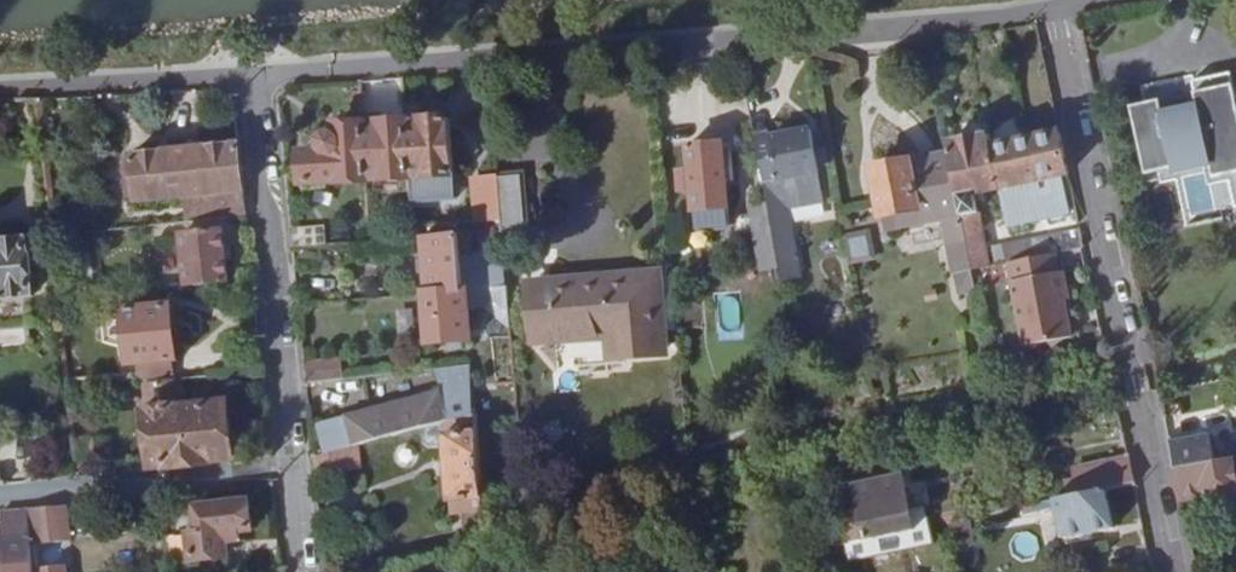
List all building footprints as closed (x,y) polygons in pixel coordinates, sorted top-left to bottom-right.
[(1140,87),(1145,107),(1131,110),(1147,181),(1174,175),(1186,229),(1222,221),(1220,211),(1235,208),(1235,102),(1231,77),(1196,85),(1194,76),(1140,87)] [(421,122),(406,122),(408,175),(409,191),(428,189),(427,174),(449,173),(448,116),(421,118),(421,122)] [(406,122),(406,119),(379,121),(379,124),(362,125),(366,176),(408,175),(406,122)] [(362,125),(362,121),(335,123),(335,133),(319,134),(320,151),(300,152),(301,180),(366,176),(362,125)] [(770,142),(757,144),(772,231),(779,229),(774,204),(782,203),(777,182),(819,176),(811,132),(769,140),(770,142)] [(990,136),(949,144),(950,152),(972,269),(1084,248),(1080,231),(985,249),(975,195),(998,190),(1006,227),(1067,215),(1060,178),(1068,176),(1060,134),(991,146),(990,136)] [(246,189),(240,143),(132,153),(136,200),(203,194),(246,189)] [(726,209),(722,143),(689,146),(691,170),(681,170),(682,189),(692,188),(694,211),(726,209)] [(962,292),(976,289),(972,269),(950,152),(873,166),(881,213),(917,206),(920,222),(944,217),(949,245),(954,245),(962,292)] [(521,175),(498,176),(501,218),(502,235),(524,234),(521,175)] [(203,194),(205,218),(248,214),(246,189),(203,194)] [(845,233),(852,260),(874,254),(867,227),(845,233)] [(323,228),(290,231),(292,247),(324,246),(323,228)] [(182,234),(187,285),(230,280),(224,229),(182,234)] [(428,293),(481,288),(480,254),(461,255),(460,233),(424,234),(428,293)] [(32,294),(28,239),(0,241),(0,298),(32,294)] [(1065,291),(1071,289),(1067,270),(1015,281),(1025,338),(1046,333),(1058,340),(1065,330),(1073,328),(1067,303),(1065,291)] [(655,274),(532,283),(536,338),(610,333),(611,356),(662,352),(655,274)] [(510,326),(506,287),(481,288),(428,293),(424,293),(428,342),(471,339),(469,309),(486,308),(510,326)] [(1073,302),(1071,289),(1065,291),(1067,303),(1073,302)] [(136,363),(137,372),(138,381),(153,379),(180,377),(173,304),(123,309),(128,363),(136,363)] [(339,358),(304,362),(306,381),(341,377),(339,358)] [(355,443),(444,419),(474,412),(470,362),(437,366),(442,389),(347,413),(355,443)] [(212,393),(210,374),(185,377),(186,395),(212,393)] [(180,377),(153,379),(157,407),(150,408),(157,464),(171,463),(171,466),(193,463),(188,406),(186,395),(185,377),(180,377)] [(193,463),(215,460),(215,458),(237,457),(232,402),(188,406),(193,463)] [(451,512),(481,510),(474,412),(444,419),(451,512)] [(352,443),(355,443),(347,413),(317,421),(324,451),(352,443)] [(1213,434),(1172,442),(1178,472),(1218,464),(1213,434)] [(324,451),(318,453),(324,478),(359,468),(352,443),(324,451)] [(1135,486),(1129,458),(1093,467),(1096,478),(1100,492),(1104,492),(1135,486)] [(1178,472),(1185,502),(1208,497),(1209,502),(1235,497),(1235,465),(1235,461),(1218,464),(1178,472)] [(839,511),(846,544),(915,530),(905,482),(904,475),(856,485),(860,506),(839,511)] [(1100,492),(1096,478),(1068,484),(1071,498),(1100,492)] [(915,530),(930,527),(920,479),(905,482),(915,530)] [(1071,498),(1068,484),(1068,482),(1013,492),(1017,510),(1044,504),(1071,498)] [(1104,492),(1100,492),(1071,498),(1044,504),(1045,510),(1056,507),(1063,539),(1113,530),(1104,492)] [(251,499),(198,504),(201,531),(192,532),(195,557),(226,554),(224,541),(243,538),(242,528),(253,528),(251,499)] [(67,505),(31,509),(33,524),(69,521),(67,505)] [(38,569),(33,524),(31,509),(3,512),(6,535),(7,542),(0,543),(0,571),(38,571),(38,569)] [(915,530),(846,544),(850,561),(933,544),(930,527),(915,530)] [(835,537),(829,539),(831,549),(838,547),(835,537)]
